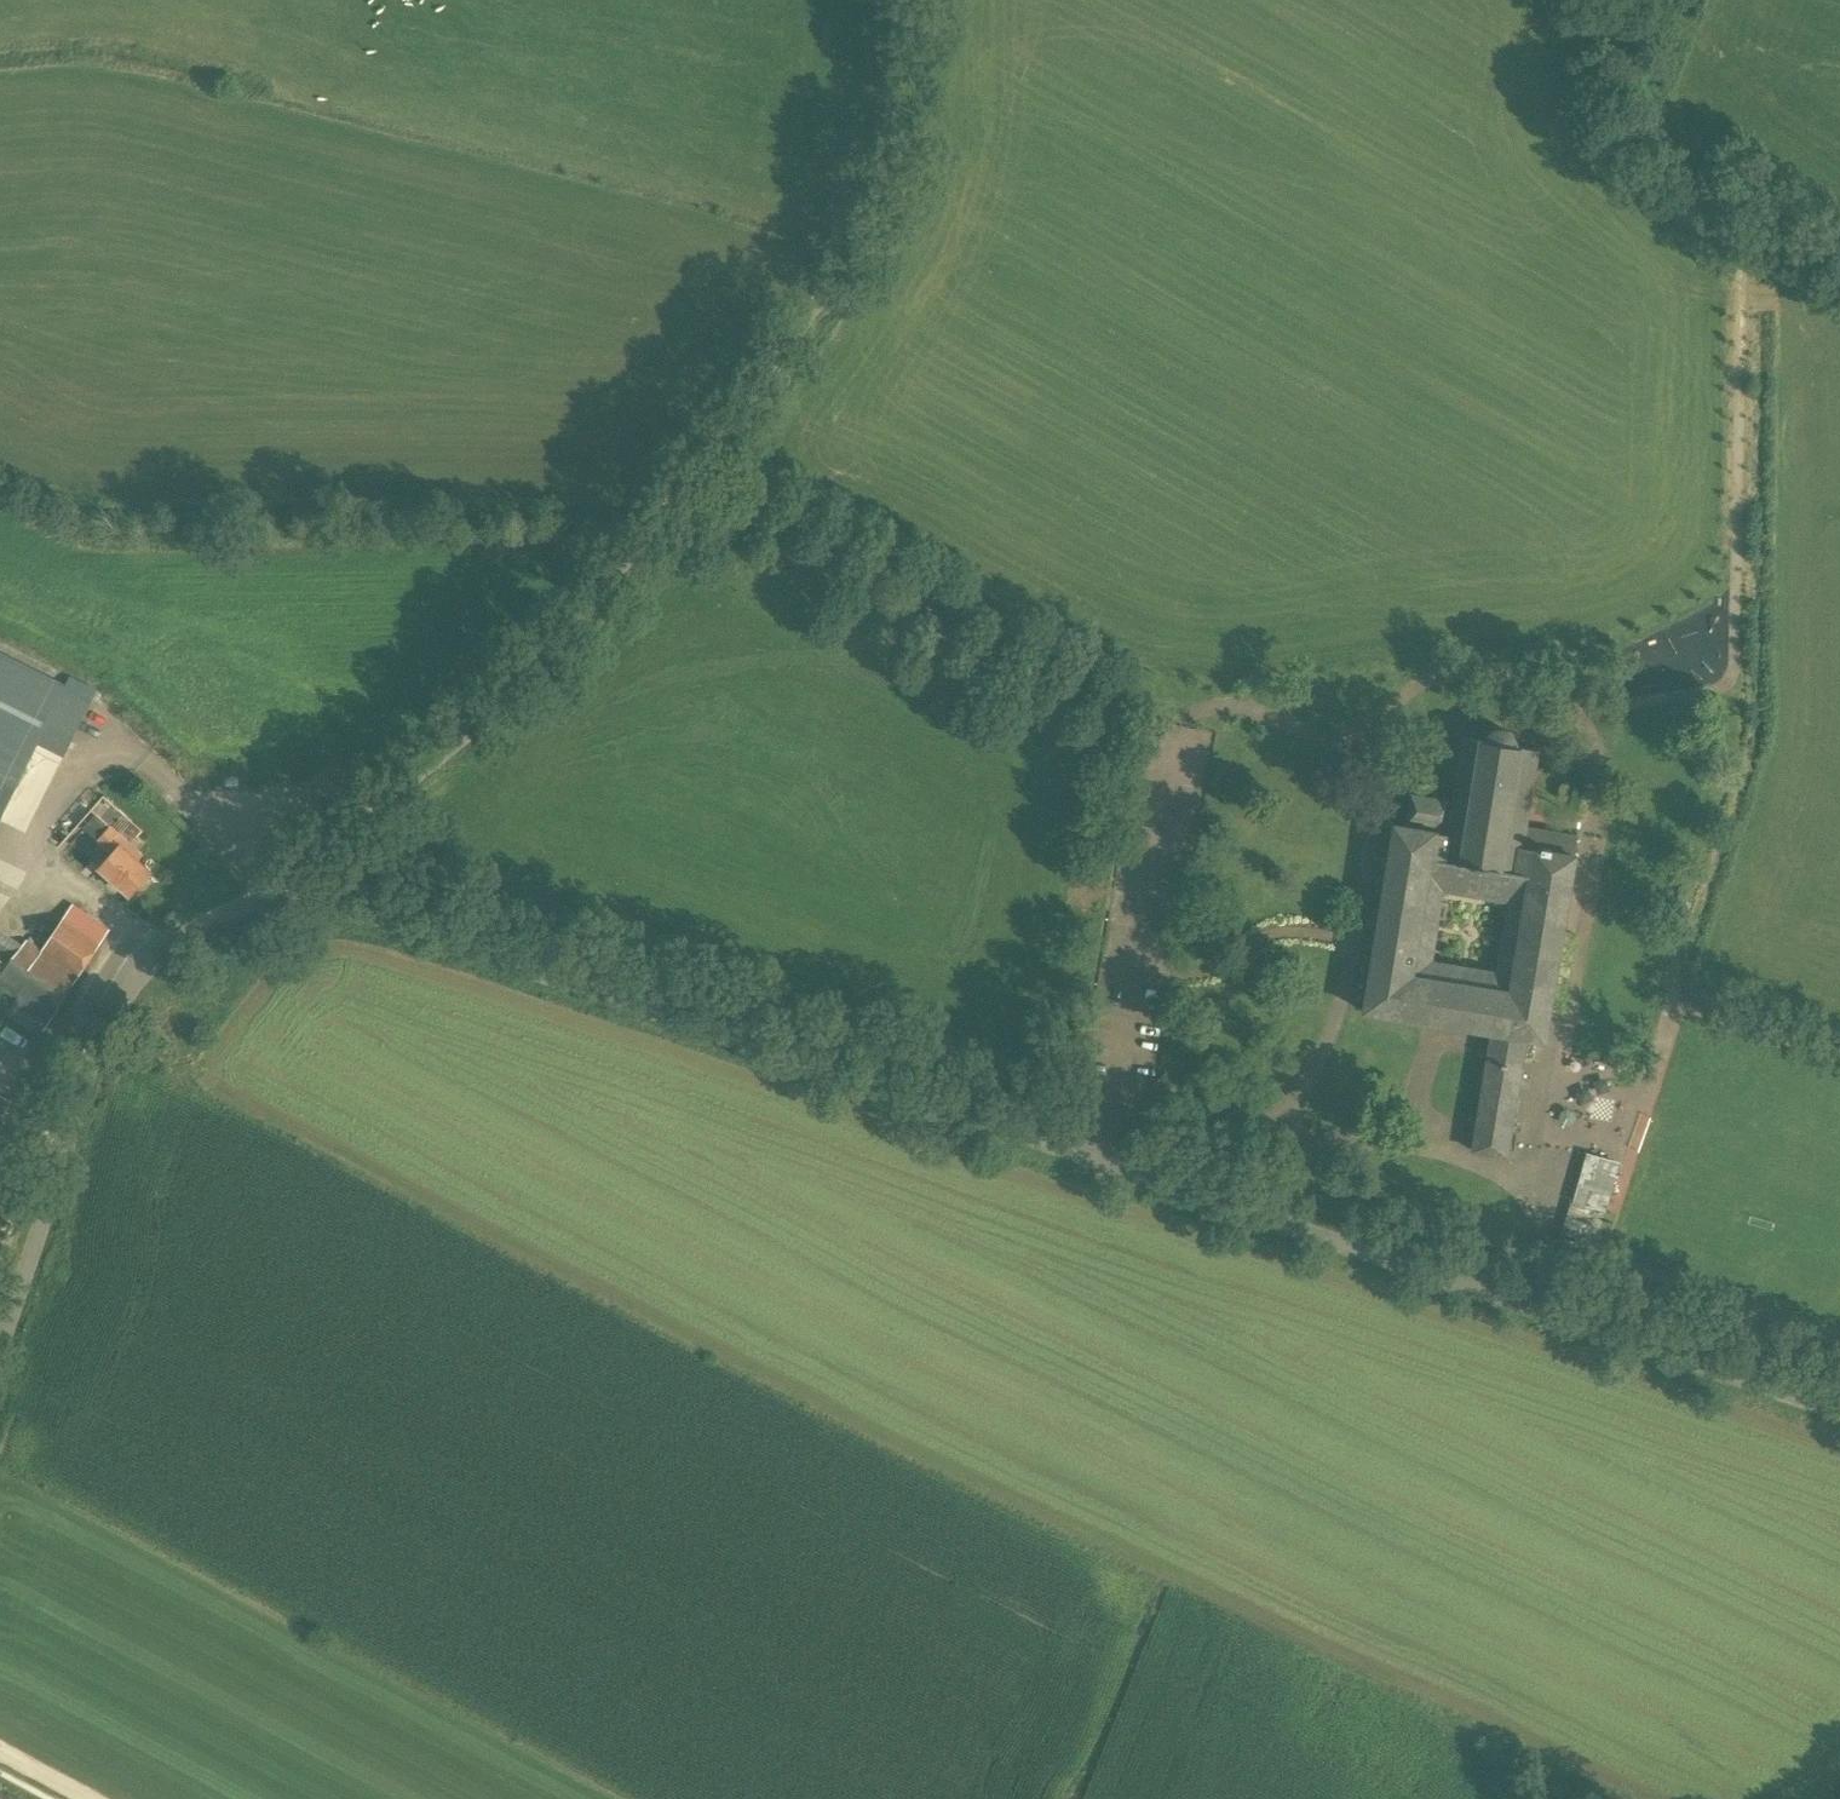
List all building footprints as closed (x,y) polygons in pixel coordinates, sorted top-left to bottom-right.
[(1515,745),(1515,738),(1515,735),(1515,733),(1514,730),(1512,726),(1511,725),(1510,724),(1509,723),(1506,722),(1505,721),(1502,720),(1499,720),(1495,721),(1492,722),(1489,724),(1488,725),(1487,726),(1485,730),(1481,739),(1466,737),(1454,812),(1449,811),(1451,801),(1414,795),(1410,821),(1411,822),(1410,827),(1396,824),(1366,1011),(1493,1032),(1474,1149),(1508,1154),(1527,1038),(1546,1041),(1577,854),(1580,835),(1526,826),(1538,749),(1515,745)] [(23,775),(0,763),(0,821),(23,775)] [(131,895),(152,871),(140,860),(144,854),(97,813),(83,829),(112,853),(100,867),(131,895)] [(109,929),(73,905),(43,951),(28,940),(24,946),(0,929),(0,982),(1,981),(22,998),(9,1013),(40,1033),(109,929)] [(43,1113),(0,1094),(0,1151),(5,1153),(9,1144),(22,1150),(43,1113)] [(1606,1212),(1619,1162),(1587,1152),(1573,1202),(1571,1202),(1562,1240),(1585,1247),(1596,1209),(1606,1212)]
